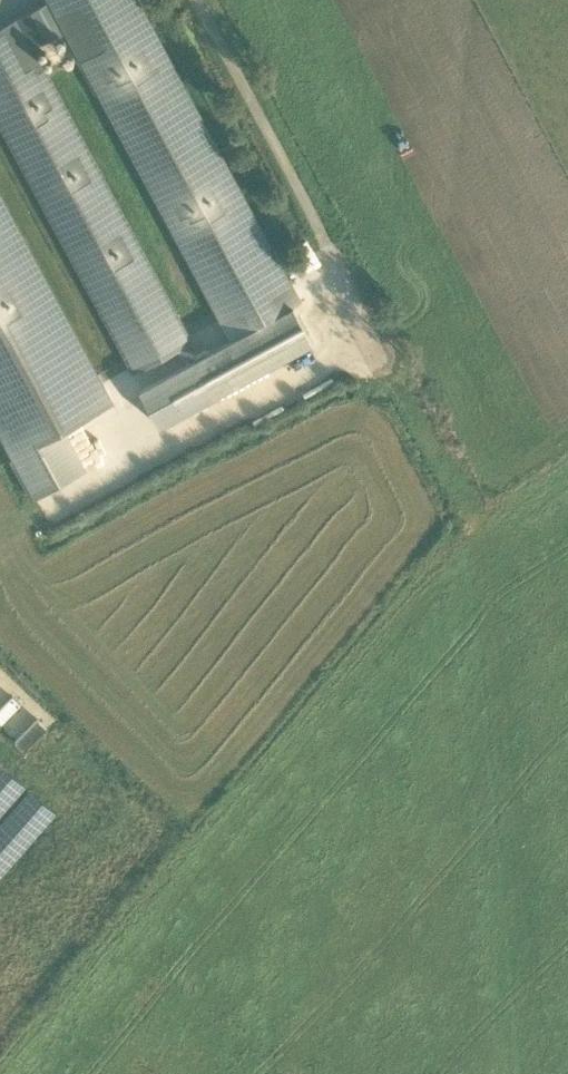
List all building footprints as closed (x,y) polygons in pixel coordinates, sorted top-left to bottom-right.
[(48,208),(136,371),(190,341),(32,45),(62,29),(222,324),(293,285),(259,225),(138,0),(49,0),(50,1),(0,28),(0,120),(48,208)] [(6,442),(105,387),(103,387),(0,195),(0,430),(6,441),(4,441),(5,442),(6,442)] [(293,305),(230,339),(163,376),(139,388),(159,425),(313,342),(293,305)] [(63,429),(14,456),(36,497),(86,470),(63,429)] [(38,717),(14,740),(24,750),(48,727),(38,717)]
